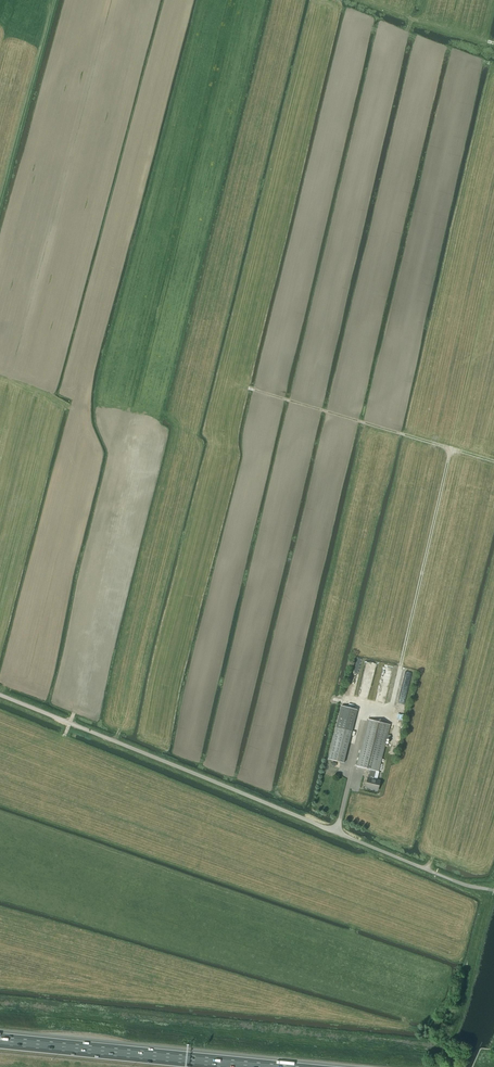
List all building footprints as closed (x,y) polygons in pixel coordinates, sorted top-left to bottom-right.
[(341,706),(328,759),(344,763),(357,710),(341,706)] [(379,772),(390,725),(368,719),(356,766),(371,770),(368,778),(366,787),(378,791),(380,781),(374,779),(376,771),(379,772)]
